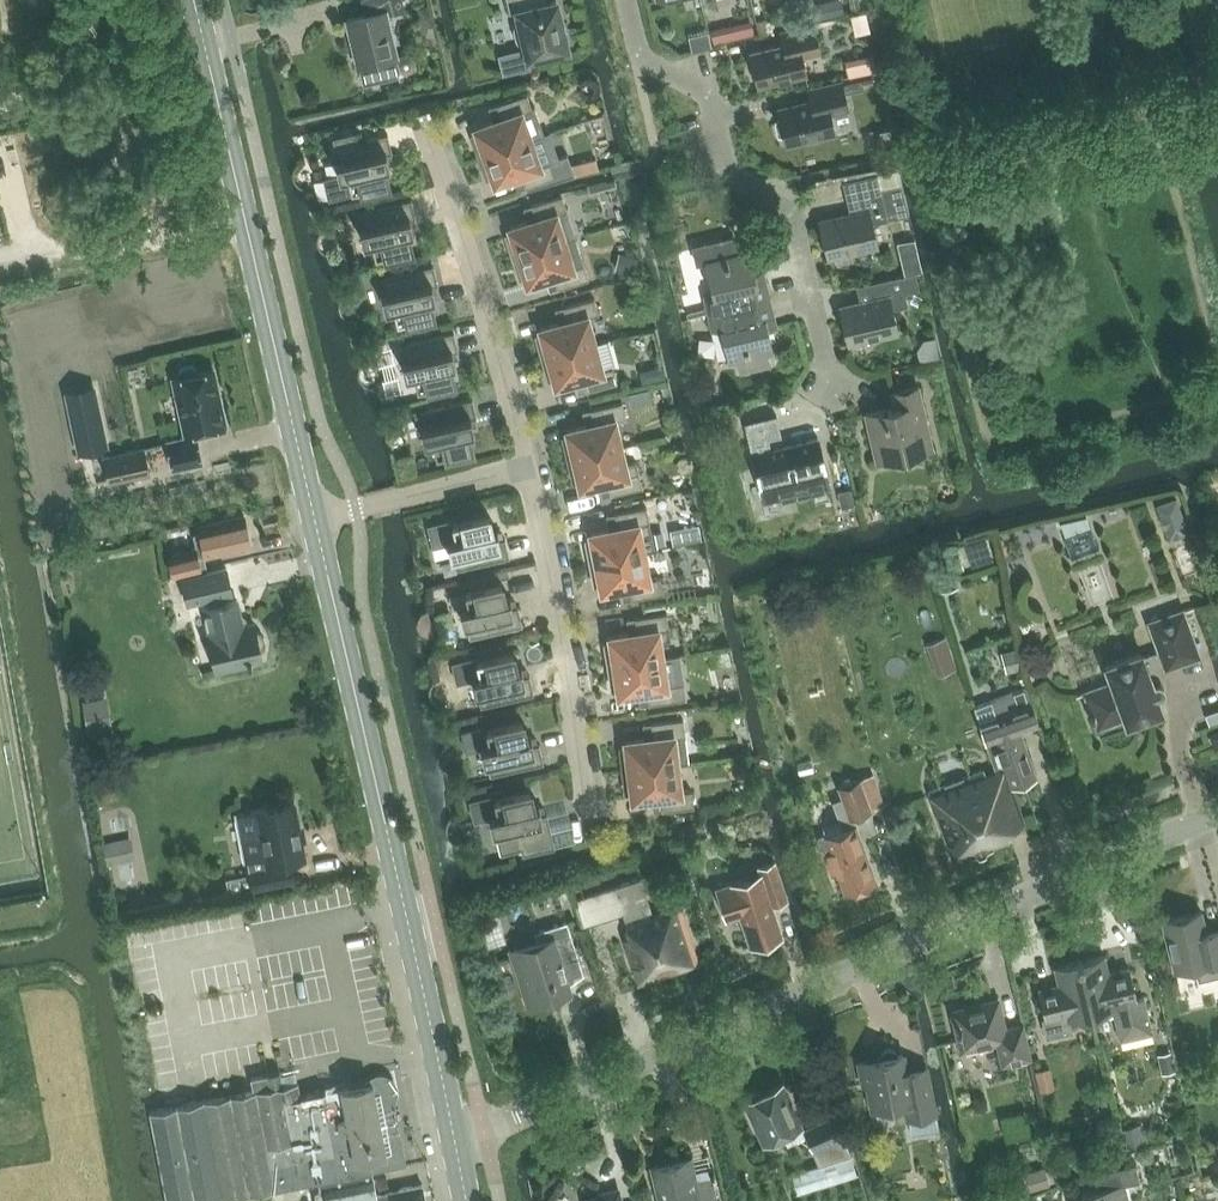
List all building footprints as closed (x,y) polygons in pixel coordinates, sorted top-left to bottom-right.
[(404,10),(402,0),(362,0),(366,14),(347,19),(358,66),(360,66),(364,83),(395,75),(398,73),(399,69),(396,58),(397,58),(387,14),(404,10)] [(510,13),(517,11),(520,20),(517,22),(515,26),(515,30),(517,39),(519,42),(522,45),(526,46),(528,56),(567,47),(556,0),(546,3),(545,0),(507,0),(510,13)] [(805,7),(809,21),(846,12),(843,0),(836,0),(805,7)] [(429,6),(419,8),(421,18),(431,16),(429,6)] [(766,18),(756,20),(759,33),(769,31),(766,18)] [(802,57),(821,52),(813,22),(780,30),(784,44),(752,51),(759,84),(806,73),(802,57)] [(726,26),(711,30),(715,44),(729,41),(726,26)] [(859,57),(845,60),(848,77),(863,73),(859,57)] [(874,72),(861,75),(863,83),(875,80),(874,72)] [(779,132),(785,133),(787,141),(834,130),(830,114),(849,110),(842,79),(809,87),(812,101),(780,109),(781,116),(776,120),(779,132)] [(472,136),(480,157),(531,139),(522,112),(533,109),(527,94),(497,104),(502,118),(475,127),(478,134),(472,136)] [(339,175),(325,178),(329,198),(353,192),(353,189),(387,181),(384,166),(389,164),(387,154),(392,152),(388,133),(357,141),(355,132),(333,137),(339,161),(336,162),(339,175)] [(544,134),(531,139),(480,157),(487,177),(492,176),(495,182),(521,173),(526,187),(573,170),(568,154),(553,159),(544,134)] [(596,158),(580,162),(582,173),(598,169),(596,158)] [(846,197),(850,213),(820,220),(829,256),(876,245),(871,223),(908,214),(901,184),(846,197)] [(506,236),(513,257),(565,240),(576,237),(563,195),(532,205),(536,218),(510,227),(512,234),(506,236)] [(363,227),(360,227),(363,242),(372,240),(375,255),(411,247),(408,231),(413,230),(411,219),(416,218),(412,199),(359,212),(363,227)] [(590,235),(618,225),(613,211),(585,221),(590,235)] [(750,250),(727,255),(723,239),(693,246),(696,262),(705,260),(712,292),(704,294),(708,312),(771,298),(767,279),(757,282),(750,250)] [(570,256),(565,240),(513,257),(520,278),(525,276),(527,283),(554,275),(558,288),(589,279),(581,253),(570,256)] [(624,253),(619,270),(635,274),(638,256),(624,253)] [(385,308),(394,306),(397,321),(433,313),(430,297),(435,296),(433,285),(438,284),(434,265),(381,278),(384,293),(382,293),(385,308)] [(915,272),(902,274),(866,283),(870,299),(841,306),(849,342),(897,331),(892,309),(908,305),(905,292),(919,288),(915,272)] [(537,336),(543,358),(595,343),(588,316),(599,313),(594,298),(564,306),(567,320),(540,328),(542,335),(537,336)] [(771,298),(708,312),(712,330),(721,328),(728,360),(737,358),(739,371),(750,370),(761,367),(771,363),(768,351),(773,350),(766,318),(774,316),(771,298)] [(405,359),(402,360),(405,374),(414,372),(417,387),(454,379),(450,364),(455,363),(453,352),(459,350),(454,332),(401,344),(405,359)] [(602,370),(595,343),(543,358),(549,379),(554,377),(556,384),(583,377),(587,391),(618,382),(614,367),(602,370)] [(656,366),(652,372),(654,380),(666,376),(663,364),(656,366)] [(186,437),(168,441),(174,467),(202,461),(196,435),(194,436),(193,431),(225,424),(213,369),(196,373),(195,368),(191,366),(182,367),(179,372),(180,376),(173,378),(186,437)] [(913,451),(933,447),(918,385),(893,392),(896,406),(865,413),(876,460),(896,455),(896,456),(913,452),(913,451)] [(93,387),(68,392),(80,451),(106,445),(93,387)] [(648,388),(628,393),(631,405),(651,400),(648,388)] [(424,426),(421,427),(424,441),(433,439),(436,454),(472,446),(469,431),(474,429),(472,419),(477,417),(473,398),(420,411),(424,426)] [(563,438),(569,460),(621,447),(615,420),(626,417),(623,402),(591,409),(595,423),(567,430),(569,437),(563,438)] [(746,423),(764,500),(829,485),(818,438),(770,449),(767,437),(781,433),(776,416),(746,423)] [(144,447),(104,456),(110,481),(150,473),(144,447)] [(625,463),(621,447),(569,460),(574,481),(579,479),(581,487),(608,480),(612,494),(643,487),(637,461),(625,463)] [(104,456),(91,459),(97,484),(110,481),(104,456)] [(851,488),(839,491),(843,507),(855,504),(851,488)] [(1175,497),(1156,504),(1169,539),(1188,532),(1175,497)] [(655,533),(652,533),(647,507),(615,513),(618,527),(591,533),(592,540),(587,541),(591,562),(644,552),(658,549),(655,533)] [(193,534),(196,549),(198,556),(199,556),(206,555),(206,557),(252,547),(245,515),(199,525),(200,533),(193,534)] [(454,523),(453,520),(429,525),(433,545),(448,542),(451,555),(454,554),(457,569),(510,557),(506,538),(500,539),(498,528),(492,530),(488,515),(454,523)] [(1061,523),(1066,537),(1078,532),(1090,527),(1086,517),(1061,523)] [(698,524),(685,527),(688,542),(701,539),(698,524)] [(1078,532),(1066,537),(1072,556),(1098,546),(1090,527),(1078,532)] [(986,535),(967,541),(970,552),(989,546),(986,535)] [(202,569),(199,556),(198,556),(196,549),(167,555),(171,576),(202,569)] [(650,579),(644,552),(591,562),(595,584),(601,583),(602,590),(630,585),(632,599),(664,592),(661,577),(650,579)] [(958,552),(933,561),(943,591),(957,586),(951,569),(962,566),(958,552)] [(1088,590),(1113,588),(1110,554),(1085,556),(1088,590)] [(211,634),(208,634),(217,670),(263,659),(262,651),(265,647),(266,642),(265,637),(262,633),(257,631),(255,623),(243,626),(237,600),(225,603),(223,595),(233,592),(227,568),(182,578),(188,603),(207,598),(209,606),(205,607),(211,634)] [(470,590),(486,586),(483,573),(468,576),(470,590)] [(469,606),(460,608),(464,623),(467,622),(470,637),(523,625),(519,606),(513,607),(511,597),(505,598),(501,583),(486,586),(470,590),(465,591),(469,606)] [(1157,682),(1153,683),(1148,671),(1165,665),(1166,667),(1199,655),(1182,610),(1150,622),(1160,650),(1143,656),(1142,655),(1143,655),(1142,652),(1139,653),(1109,664),(1108,664),(1106,665),(1107,668),(1113,683),(1086,692),(1093,713),(1090,714),(1091,718),(1095,717),(1098,727),(1125,717),(1127,721),(1126,721),(1127,724),(1130,722),(1160,711),(1163,710),(1162,707),(1162,708),(1158,697),(1161,695),(1162,695),(1163,694),(1164,693),(1165,691),(1165,690),(1165,688),(1165,686),(1164,685),(1163,683),(1161,682),(1160,682),(1157,682)] [(609,666),(663,657),(660,641),(672,639),(667,612),(636,618),(638,632),(610,636),(612,643),(606,644),(609,666)] [(946,638),(927,644),(930,651),(948,644),(946,638)] [(478,660),(477,657),(453,662),(458,682),(472,678),(475,691),(478,691),(482,706),(534,694),(530,675),(524,676),(522,665),(516,667),(513,651),(478,660)] [(663,657),(609,666),(613,688),(618,687),(620,694),(647,690),(649,704),(681,699),(679,683),(667,685),(663,657)] [(1040,723),(1027,688),(974,707),(997,772),(1004,789),(1012,786),(1037,777),(1020,730),(1040,723)] [(106,696),(83,700),(91,742),(114,737),(106,696)] [(678,763),(689,762),(684,719),(652,723),(654,737),(626,740),(627,748),(621,748),(624,770),(678,763)] [(486,726),(461,731),(466,751),(482,747),(485,760),(488,760),(491,775),(497,774),(544,762),(540,744),(534,745),(532,734),(526,735),(523,720),(487,729),(486,726)] [(811,760),(797,763),(800,775),(814,771),(811,760)] [(678,763),(624,770),(626,792),(632,791),(633,798),(661,795),(663,809),(695,805),(693,790),(681,791),(678,763)] [(1012,786),(1004,789),(997,772),(987,775),(985,770),(930,790),(954,859),(1009,839),(1006,830),(1025,823),(1012,786)] [(877,879),(856,823),(854,823),(852,816),(871,809),(859,778),(839,786),(848,810),(838,814),(841,822),(823,828),(825,834),(819,836),(832,872),(838,870),(846,891),(859,886),(863,889),(872,886),(873,881),(877,879)] [(496,829),(501,853),(522,848),(523,854),(556,847),(548,813),(542,814),(540,803),(534,805),(531,789),(496,798),(495,794),(471,800),(476,820),(490,817),(493,830),(496,829)] [(246,862),(247,862),(249,872),(248,872),(251,888),(295,880),(291,861),(305,858),(295,802),(238,813),(246,862)] [(705,823),(685,829),(689,843),(709,836),(705,823)] [(131,837),(103,842),(107,863),(135,858),(131,837)] [(772,903),(787,898),(775,860),(759,865),(761,872),(716,887),(726,918),(740,913),(750,945),(783,935),(772,903)] [(630,882),(574,900),(582,926),(624,912),(626,919),(625,920),(630,936),(624,937),(639,982),(699,962),(680,902),(652,911),(641,914),(630,882)] [(1209,942),(1201,910),(1163,919),(1175,969),(1195,964),(1199,980),(1217,975),(1217,939),(1209,942)] [(582,969),(567,920),(534,931),(539,946),(518,953),(533,1001),(571,989),(566,974),(582,969)] [(1136,998),(1129,967),(1109,972),(1104,955),(1080,961),(1092,1014),(1113,1009),(1120,1037),(1120,1039),(1152,1031),(1152,1030),(1151,1030),(1144,998),(1144,997),(1144,996),(1136,998)] [(1072,1030),(1069,1020),(1092,1014),(1080,961),(1055,967),(1059,984),(1038,989),(1045,1018),(1043,1019),(1047,1036),(1072,1030)] [(1030,1056),(1023,1024),(1004,1028),(997,999),(953,1009),(962,1048),(997,1040),(1002,1062),(1030,1056)] [(907,1070),(904,1053),(898,1054),(898,1053),(894,1047),(887,1046),(882,1049),(881,1056),(881,1057),(860,1062),(864,1083),(868,1083),(872,1106),(894,1102),(897,1119),(936,1111),(927,1066),(907,1070)] [(1170,1052),(1158,1054),(1163,1073),(1175,1070),(1170,1052)] [(1050,1067),(1035,1070),(1040,1091),(1054,1088),(1050,1067)] [(150,1109),(168,1200),(210,1200),(223,1199),(272,1189),(319,1180),(373,1170),(405,1164),(389,1078),(380,1075),(372,1082),(372,1081),(338,1088),(301,1095),(298,1081),(282,1084),(281,1080),(269,1082),(270,1087),(254,1090),(203,1099),(150,1109)] [(263,1075),(251,1077),(254,1090),(270,1087),(269,1082),(268,1075),(264,1076),(263,1075)] [(803,1124),(783,1082),(744,1100),(764,1142),(803,1124)] [(803,1130),(819,1165),(852,1155),(853,1155),(835,1116),(803,1130)] [(1143,1124),(1123,1129),(1128,1148),(1148,1142),(1143,1124)] [(819,1165),(792,1174),(799,1192),(799,1193),(858,1174),(852,1155),(819,1165)] [(713,1174),(693,1179),(688,1156),(651,1164),(657,1188),(661,1187),(664,1200),(719,1200),(713,1174)] [(1071,1195),(1073,1200),(1129,1200),(1125,1184),(1140,1180),(1136,1163),(1095,1172),(1099,1189),(1071,1195)] [(1045,1167),(1025,1173),(1031,1190),(1050,1184),(1045,1167)] [(317,1192),(318,1200),(426,1200),(423,1184),(389,1191),(377,1193),(373,1170),(319,1180),(321,1192),(317,1192)] [(619,1189),(601,1193),(601,1195),(585,1199),(585,1200),(622,1200),(619,1189)]
